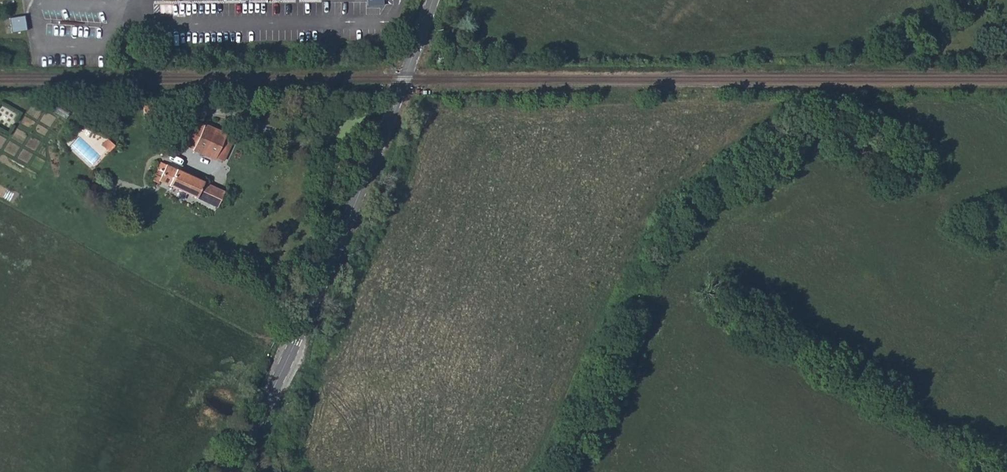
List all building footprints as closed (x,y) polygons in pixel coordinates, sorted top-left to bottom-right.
[(11,17),(13,30),(28,28),(25,14),(11,17)] [(184,114),(194,118),(188,131),(186,134),(207,143),(208,140),(214,127),(220,129),(224,120),(197,109),(196,111),(187,107),(184,114)] [(178,127),(188,131),(194,118),(184,114),(178,127)] [(208,140),(218,144),(228,122),(224,120),(220,129),(214,127),(208,140)] [(145,167),(151,170),(153,165),(211,191),(218,176),(154,146),(145,167)]
